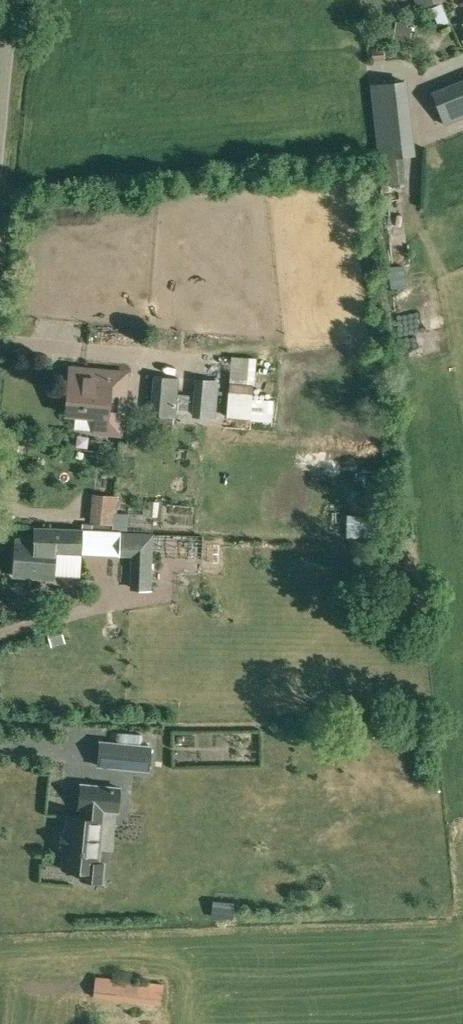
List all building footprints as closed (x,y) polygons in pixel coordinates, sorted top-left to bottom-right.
[(443,21),(453,19),(448,1),(438,4),(443,21)] [(462,116),(462,77),(431,90),(444,124),(462,116)] [(372,84),(380,157),(412,154),(404,81),(372,84)] [(66,413),(96,415),(94,430),(121,433),(127,372),(84,368),(70,367),(69,382),(66,413)] [(178,377),(154,374),(154,376),(151,414),(175,416),(178,377)] [(199,379),(196,415),(211,416),(215,381),(199,379)] [(259,419),(259,394),(234,394),(234,418),(259,419)] [(53,578),(55,552),(80,554),(82,529),(40,527),(39,541),(15,539),(13,575),(53,578)] [(152,534),(120,533),(119,555),(133,556),(136,561),(135,589),(149,590),(152,534)] [(151,746),(127,744),(100,741),(98,765),(125,768),(148,770),(151,746)] [(101,838),(104,810),(117,811),(119,791),(119,787),(81,784),(79,807),(81,808),(80,817),(67,816),(62,868),(81,870),(80,878),(102,880),(104,863),(99,863),(99,862),(100,851),(98,850),(99,838),(101,838)] [(100,1004),(101,996),(162,1003),(164,985),(95,977),(93,995),(91,995),(90,1003),(100,1004)]
